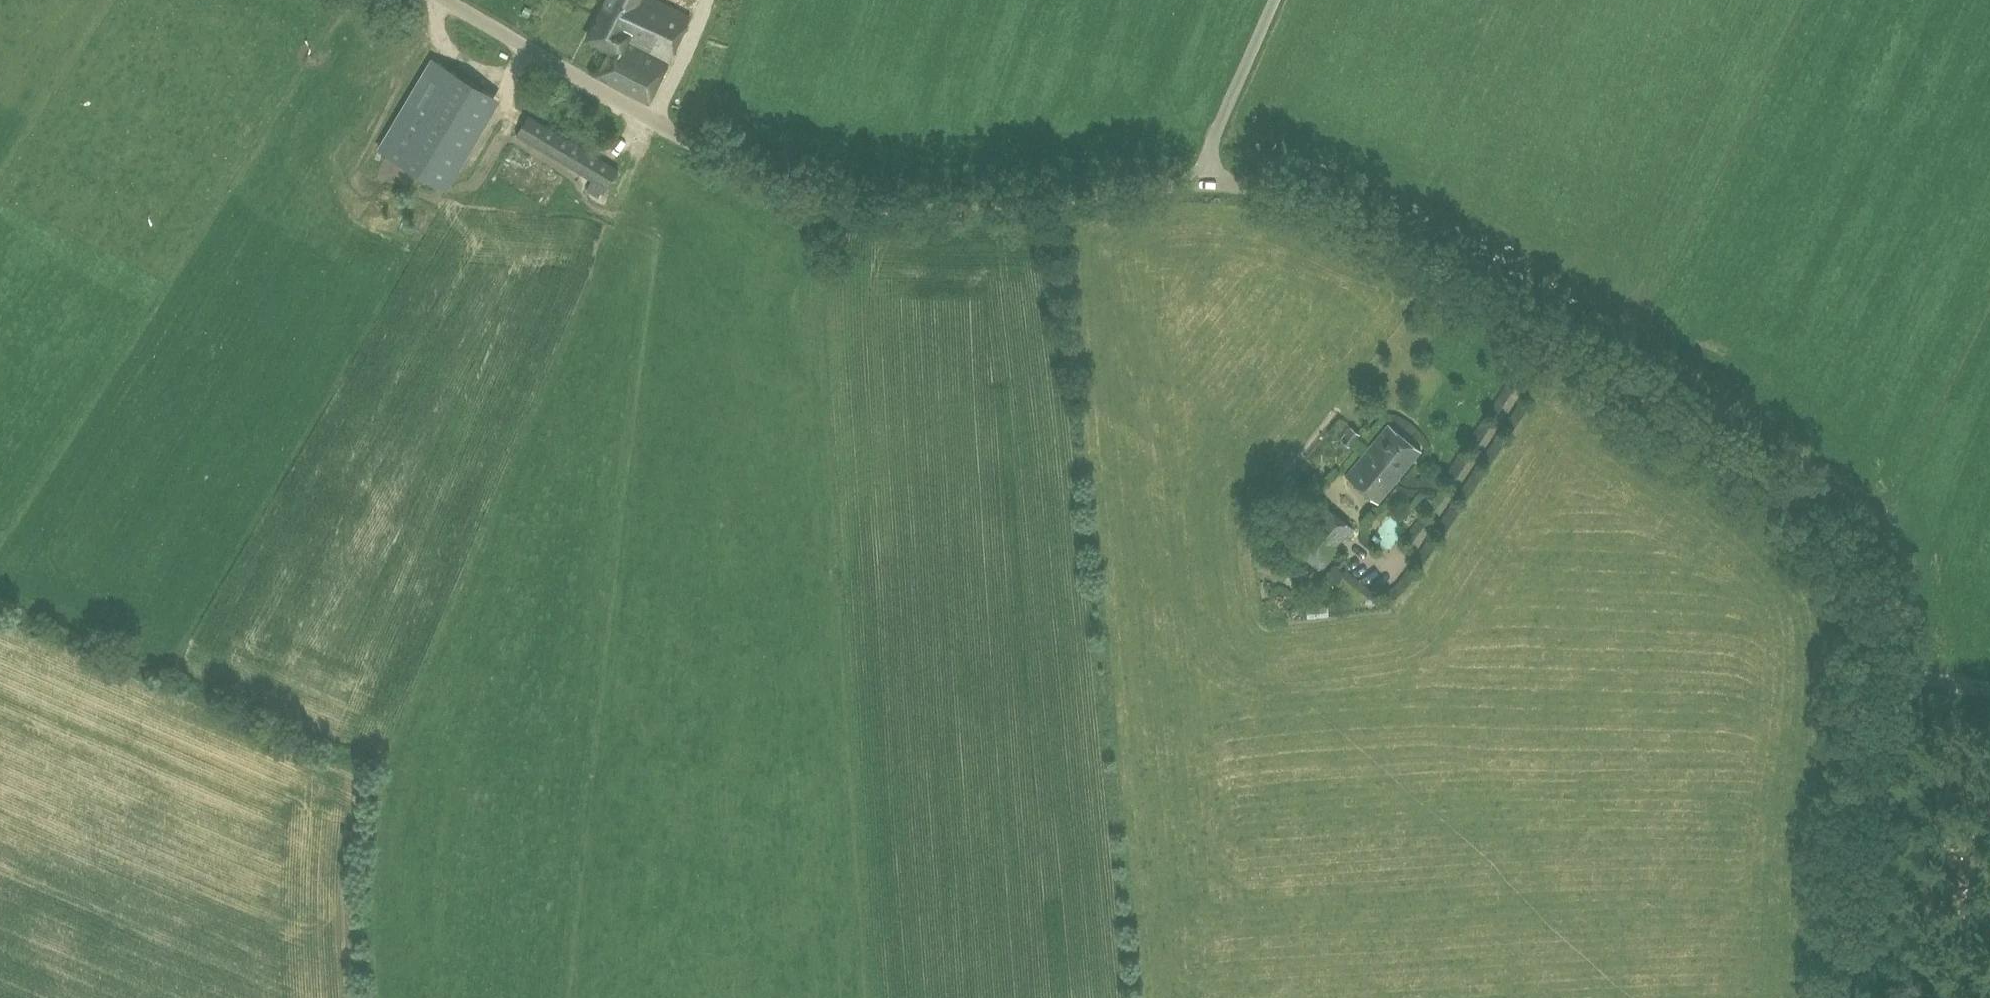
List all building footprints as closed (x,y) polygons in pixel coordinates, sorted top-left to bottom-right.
[(653,0),(607,0),(588,37),(610,49),(596,75),(648,103),(689,17),(653,0)] [(500,99),(433,59),(379,149),(446,189),(500,99)] [(617,169),(528,116),(516,135),(592,179),(589,185),(603,193),(617,169)] [(1388,423),(1345,476),(1377,503),(1421,451),(1388,423)] [(1351,426),(1340,439),(1348,446),(1359,433),(1351,426)] [(1314,478),(1322,469),(1311,460),(1303,469),(1314,478)] [(1432,500),(1427,497),(1422,505),(1427,508),(1432,500)] [(1354,530),(1322,503),(1289,542),(1321,570),(1354,530)] [(1372,550),(1350,551),(1351,565),(1372,564),(1372,550)]
